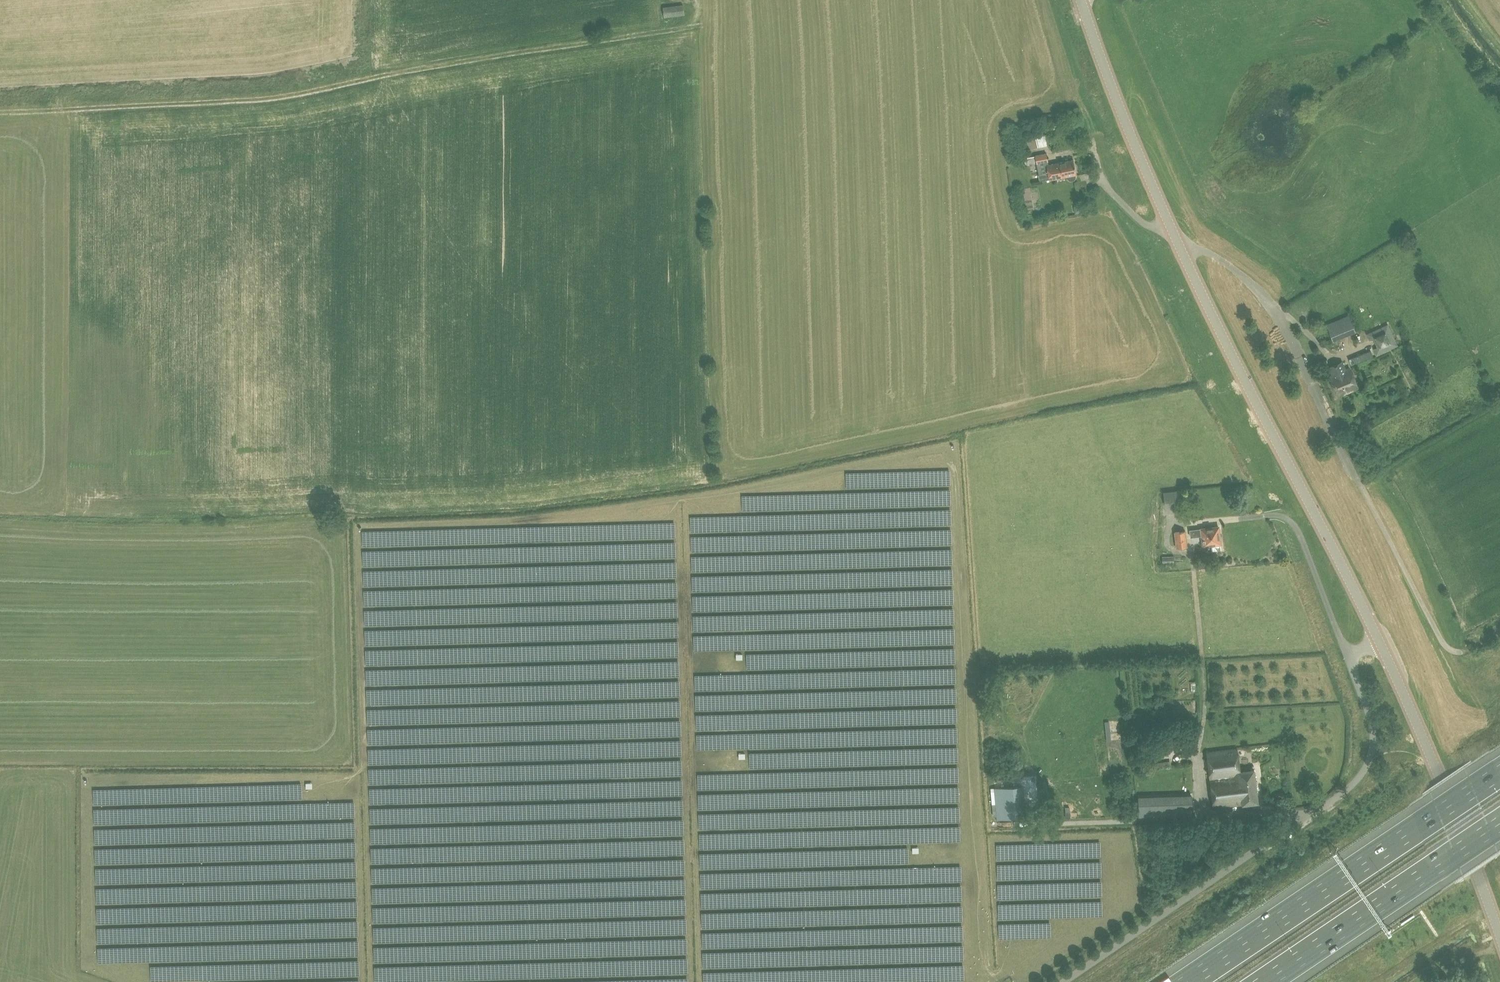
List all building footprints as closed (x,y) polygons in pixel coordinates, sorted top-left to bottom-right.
[(664,17),(685,15),(683,4),(663,7),(664,17)] [(1038,148),(1038,146),(1037,139),(1036,137),(1024,139),(1027,150),(1038,148)] [(1068,180),(1071,181),(1073,180),(1075,178),(1076,176),(1075,174),(1076,174),(1073,160),(1048,164),(1048,161),(1047,152),(1035,155),(1035,156),(1037,163),(1040,180),(1049,179),(1067,176),(1067,178),(1068,180)] [(1333,339),(1354,330),(1348,314),(1326,323),(1333,339)] [(1374,337),(1379,347),(1375,348),(1377,354),(1397,345),(1388,325),(1368,334),(1370,339),(1374,337)] [(1370,350),(1348,358),(1351,364),(1373,355),(1370,350)] [(1358,388),(1349,368),(1344,370),(1341,362),(1329,367),(1333,375),(1329,377),(1337,396),(1358,388)] [(1364,444),(1366,450),(1372,447),(1370,442),(1364,444)] [(1165,504),(1181,502),(1180,490),(1163,492),(1165,504)] [(1218,527),(1201,529),(1201,528),(1189,530),(1190,537),(1202,535),(1203,545),(1210,545),(1211,551),(1221,549),(1220,543),(1218,527)] [(1174,532),(1176,548),(1187,546),(1186,531),(1174,532)] [(1115,726),(1116,737),(1124,737),(1123,726),(1115,726)] [(1254,769),(1239,771),(1237,748),(1207,752),(1213,807),(1242,804),(1258,802),(1254,769)] [(1174,750),(1174,755),(1160,756),(1161,767),(1176,767),(1176,760),(1181,760),(1180,750),(1174,750)] [(994,788),(996,819),(1026,817),(1023,785),(994,788)] [(1182,815),(1181,797),(1171,798),(1171,816),(1182,815)] [(1192,797),(1181,797),(1182,815),(1193,815),(1192,797)] [(1139,817),(1150,816),(1149,798),(1138,799),(1139,817)] [(1149,798),(1150,816),(1160,816),(1160,798),(1149,798)] [(1171,816),(1171,798),(1160,798),(1160,816),(1171,816)] [(1362,850),(1366,856),(1370,853),(1366,847),(1362,850)]
